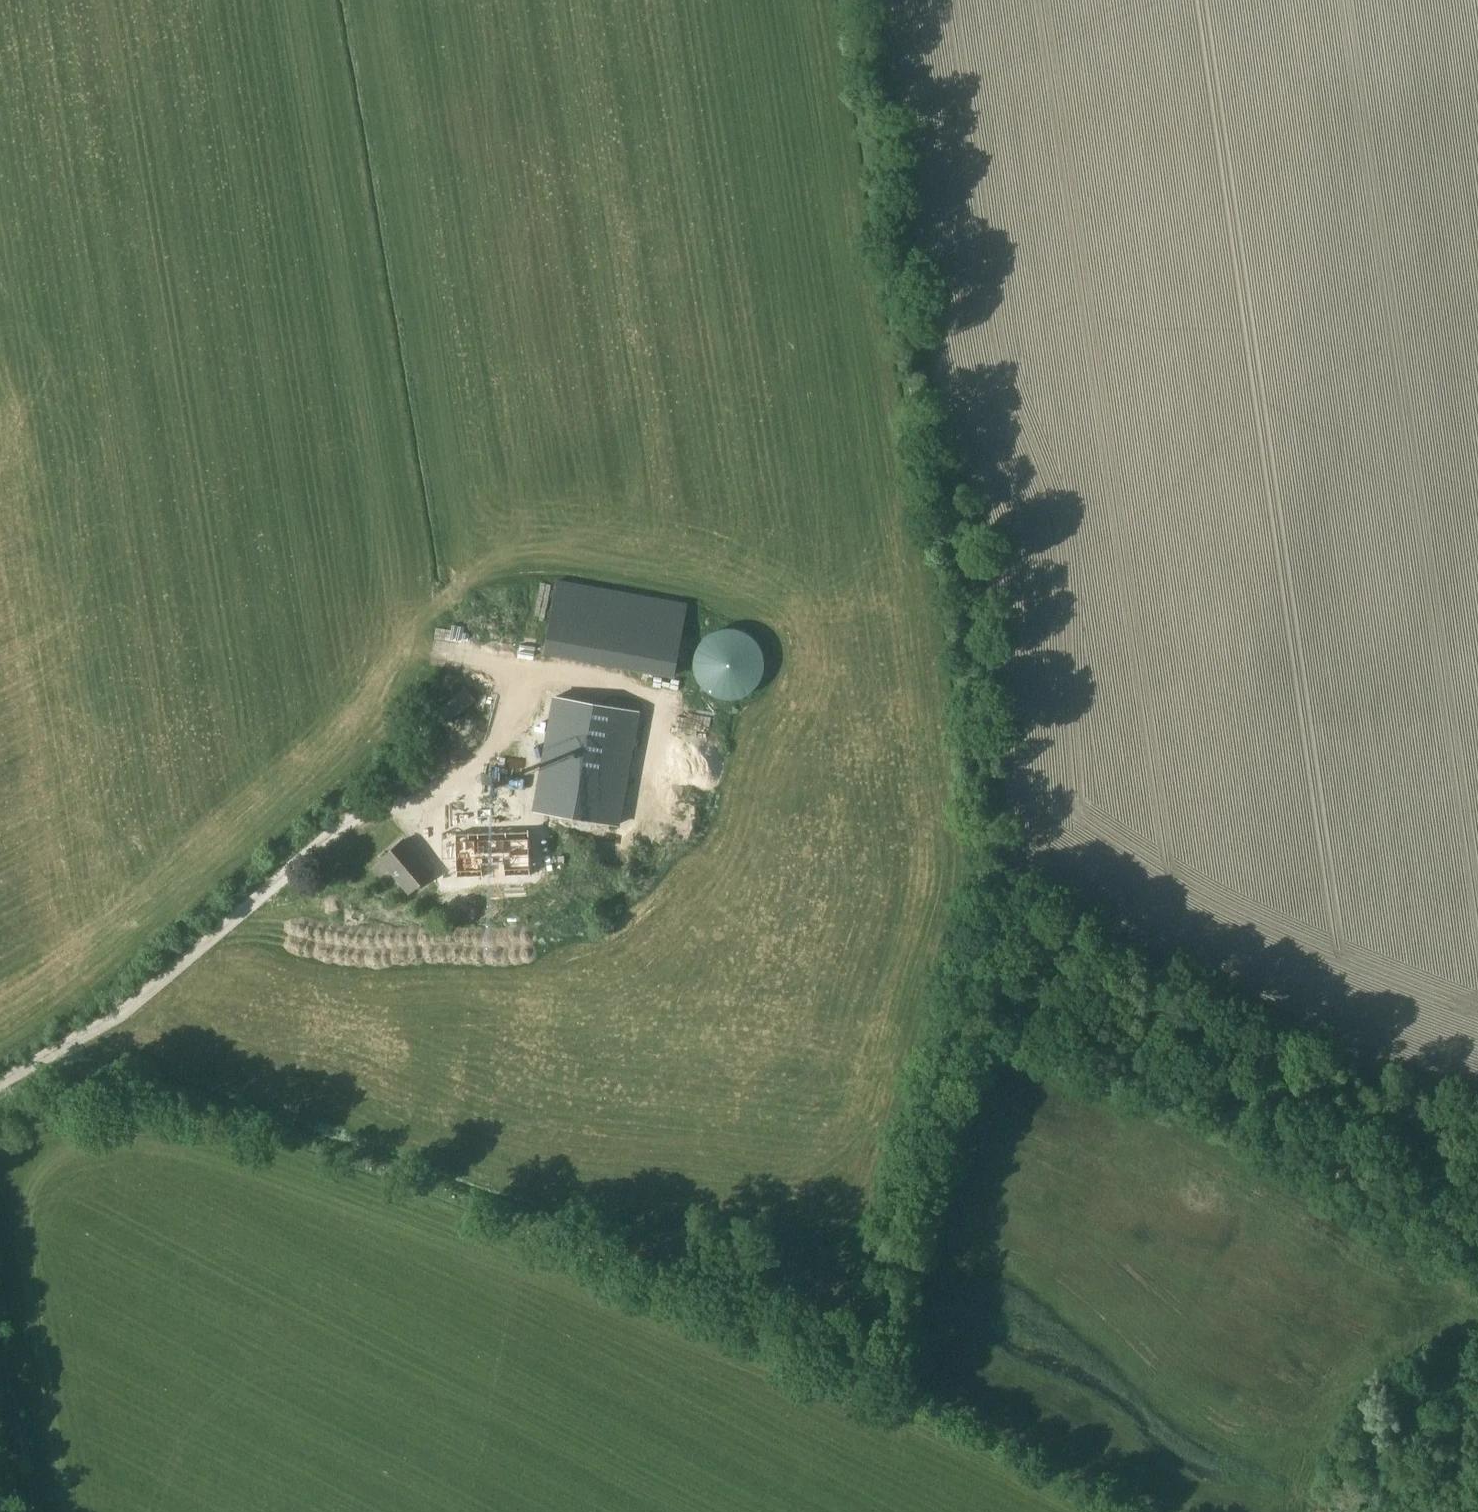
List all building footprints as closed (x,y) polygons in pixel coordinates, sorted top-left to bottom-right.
[(673,674),(685,604),(560,581),(547,652),(673,674)] [(730,698),(737,698),(743,696),(749,693),(754,689),(758,684),(761,678),(763,672),(764,666),(764,659),(763,653),(760,647),(756,642),(752,638),(746,634),(740,632),(734,630),(728,630),(721,631),(715,634),(710,637),(705,642),(701,647),(698,653),(697,659),(697,665),(697,672),(699,678),(703,684),(707,688),(712,693),(718,696),(724,697),(730,698)] [(447,722),(477,700),(467,687),(437,709),(447,722)] [(555,702),(535,809),(614,822),(634,716),(555,702)] [(495,787),(471,790),(473,800),(497,797),(495,787)] [(525,827),(454,839),(461,881),(532,870),(525,827)] [(410,892),(432,873),(404,839),(382,858),(410,892)]
